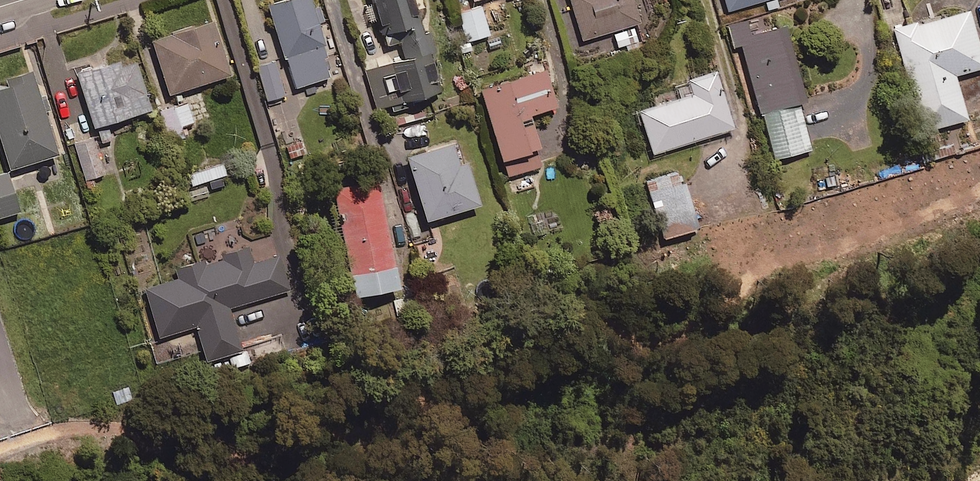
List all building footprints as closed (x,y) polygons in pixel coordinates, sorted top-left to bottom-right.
[(318,16),(313,0),(267,0),(296,83),(329,72),(323,55),(327,54),(314,17),(318,16)] [(424,2),(423,0),(377,0),(395,60),(365,69),(377,108),(443,89),(432,52),(437,51),(431,31),(426,32),(418,4),(424,2)] [(580,36),(608,27),(614,44),(635,37),(630,21),(636,19),(630,0),(568,0),(580,36)] [(726,8),(752,0),(723,0),(726,8)] [(978,80),(974,64),(979,63),(979,60),(965,7),(913,21),(907,0),(882,0),(905,82),(909,81),(922,126),(963,115),(955,86),(978,80)] [(466,36),(489,30),(481,1),(458,8),(466,36)] [(169,89),(230,68),(210,12),(150,33),(169,89)] [(780,20),(746,30),(741,16),(723,21),(730,43),(736,41),(770,155),(807,144),(794,98),(802,95),(780,20)] [(135,56),(119,61),(116,51),(67,67),(72,82),(78,80),(92,122),(150,103),(135,56)] [(267,95),(284,90),(274,56),(256,62),(267,95)] [(529,106),(556,98),(545,60),(478,80),(505,172),(541,162),(534,139),(538,138),(529,106)] [(711,66),(671,80),(675,92),(635,105),(648,148),(729,122),(711,66)] [(39,92),(31,69),(0,80),(0,135),(9,163),(57,147),(42,103),(48,101),(44,90),(39,92)] [(168,137),(195,129),(186,98),(159,105),(168,137)] [(84,176),(103,170),(92,133),(73,139),(84,176)] [(466,155),(458,157),(452,137),(411,150),(416,163),(408,166),(423,214),(479,197),(466,155)] [(190,181),(226,170),(223,160),(187,170),(190,181)] [(658,229),(693,217),(676,166),(641,178),(658,229)] [(19,208),(6,168),(0,170),(0,214),(19,208)] [(352,285),(397,276),(377,175),(331,184),(335,203),(331,204),(339,245),(344,244),(352,285)] [(279,250),(252,258),(247,241),(174,262),(177,273),(143,283),(157,331),(195,320),(205,354),(241,344),(229,302),(289,284),(279,250)]
